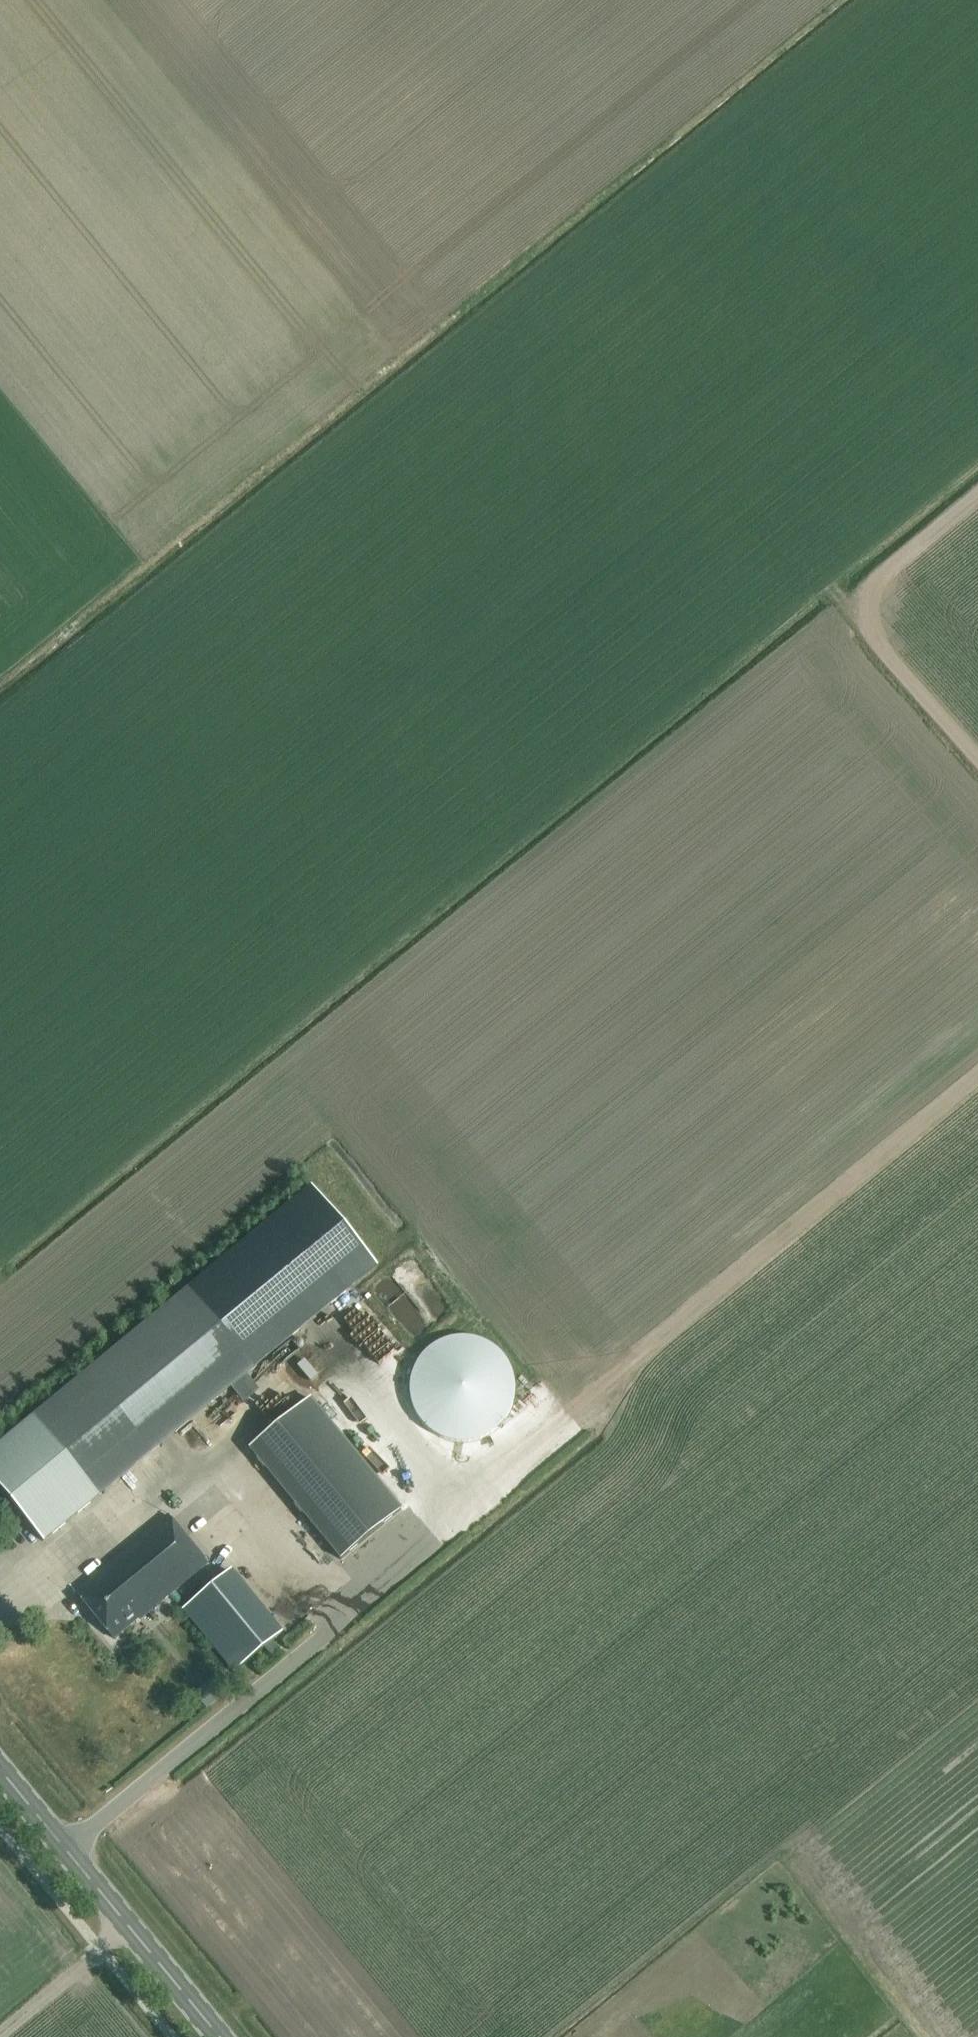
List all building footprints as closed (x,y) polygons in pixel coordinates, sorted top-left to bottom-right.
[(0,1442),(0,1490),(43,1543),(254,1369),(377,1267),(310,1185),(187,1287),(0,1442)] [(434,1345),(419,1358),(410,1376),(408,1395),(414,1414),(426,1430),(442,1440),(461,1444),(481,1440),(497,1430),(509,1414),(515,1395),(513,1376),(504,1358),(490,1345),(471,1338),(452,1338),(434,1345)] [(401,1509),(309,1398),(248,1448),(340,1559),(401,1509)] [(140,1620),(207,1564),(169,1516),(75,1592),(113,1639),(138,1618),(140,1620)] [(229,1571),(214,1583),(182,1609),(234,1673),(281,1634),(229,1571)]
